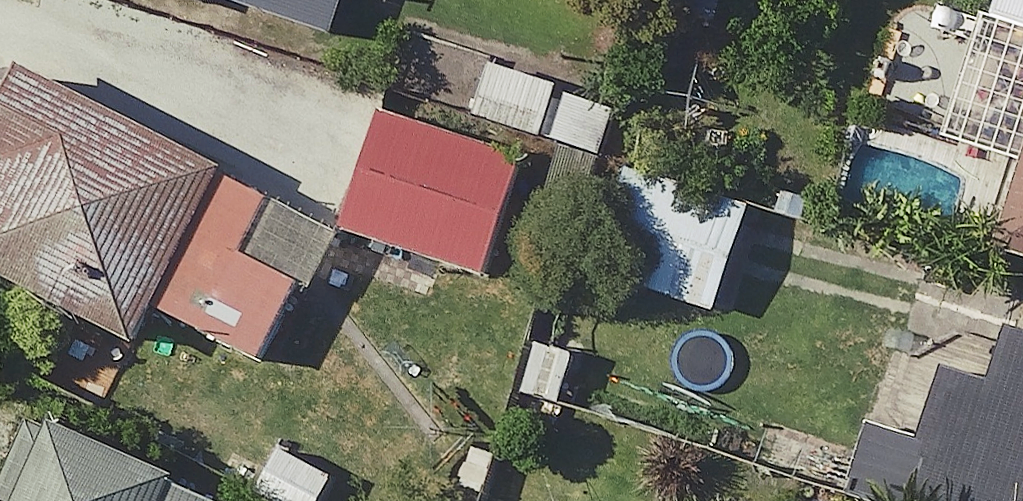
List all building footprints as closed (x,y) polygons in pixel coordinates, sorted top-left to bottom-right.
[(357,42),(370,0),(219,0),(357,42)] [(512,58),(488,118),(614,168),(638,107),(512,58)] [(50,91),(0,196),(0,276),(163,354),(181,315),(286,366),(349,233),(50,91)] [(587,183),(398,111),(354,227),(543,299),(587,183)] [(976,166),(878,131),(854,198),(952,233),(976,166)] [(771,220),(654,181),(620,284),(737,323),(771,220)] [(882,425),(877,441),(816,422),(795,488),(836,500),(897,500),(898,498),(908,500),(1022,500),(1022,333),(921,300),(882,425)] [(37,423),(4,500),(221,500),(37,423)]
